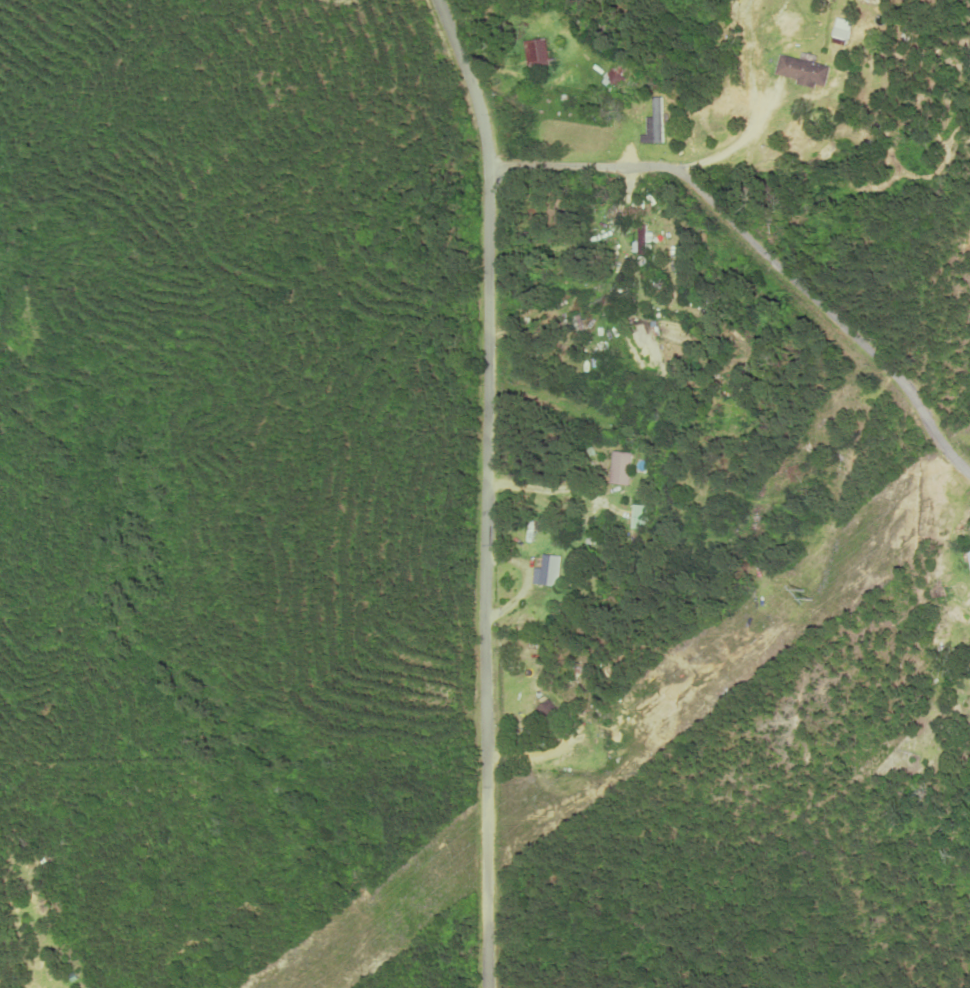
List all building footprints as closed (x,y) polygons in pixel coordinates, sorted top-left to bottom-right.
[(832,42),(848,48),(854,33),(839,27),(832,42)] [(548,67),(548,42),(528,41),(527,66),(548,67)] [(783,77),(828,88),(834,67),(788,56),(783,77)] [(603,80),(615,93),(631,79),(620,65),(603,80)] [(551,224),(570,224),(570,197),(551,197),(551,224)] [(651,256),(651,227),(639,227),(639,256),(651,256)] [(616,487),(636,487),(636,453),(616,453),(616,487)] [(567,558),(549,556),(548,568),(542,568),(540,585),(564,588),(567,558)] [(720,577),(721,565),(691,564),(691,576),(720,577)] [(553,723),(564,713),(553,701),(542,711),(553,723)]
